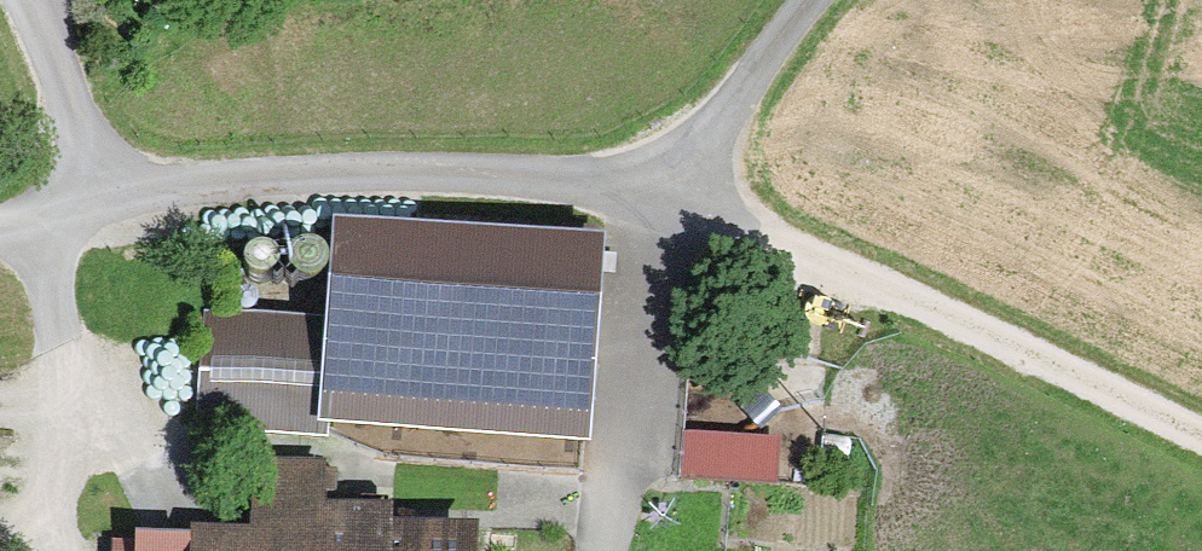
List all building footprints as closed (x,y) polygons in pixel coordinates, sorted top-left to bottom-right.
[(611,242),(338,219),(330,323),(202,312),(192,434),(330,446),(331,430),(593,452),(611,242)] [(776,443),(684,434),(679,479),(772,486),(776,443)] [(474,529),(387,527),(388,509),(324,508),(325,471),(251,470),(250,527),(189,526),(189,542),(189,550),(474,550),(474,529)] [(189,542),(116,538),(116,550),(189,550),(189,542)]
